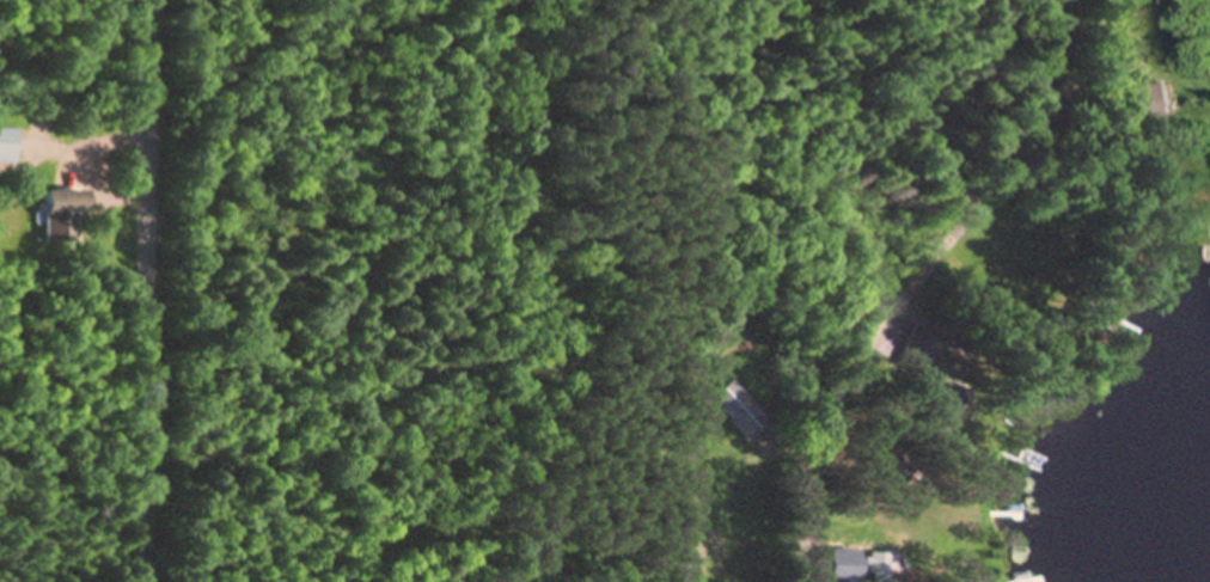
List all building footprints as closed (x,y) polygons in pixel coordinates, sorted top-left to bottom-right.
[(1123,125),(1164,120),(1161,88),(1119,92),(1123,125)] [(24,127),(0,126),(0,163),(22,163),(24,127)] [(54,192),(54,214),(97,214),(97,192),(54,192)] [(909,369),(932,343),(918,331),(895,357),(909,369)] [(865,556),(865,581),(895,581),(895,556),(865,556)]
